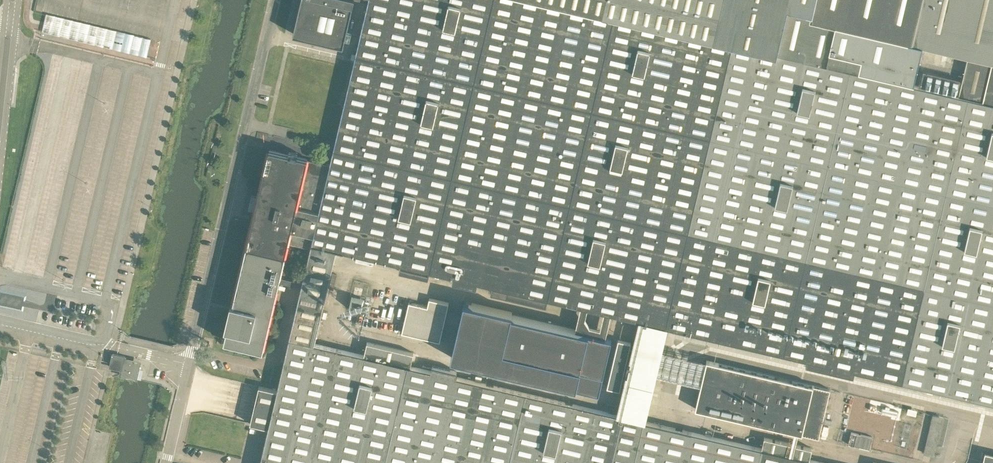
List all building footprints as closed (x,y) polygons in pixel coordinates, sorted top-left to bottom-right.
[(809,459),(812,448),(764,437),(762,448),(691,431),(694,417),(647,406),(666,327),(806,359),(805,365),(829,371),(854,376),(855,371),(992,403),(992,103),(983,101),(992,64),(992,0),(359,0),(368,2),(330,164),(270,150),(226,339),(262,348),(278,282),(301,287),(277,389),(259,385),(250,423),(269,427),(260,462),(826,462),(809,459)] [(293,34),(343,45),(354,0),(301,0),(293,34)] [(148,55),(152,37),(47,13),(43,32),(148,55)] [(350,308),(365,311),(367,299),(352,296),(350,308)] [(449,303),(430,298),(428,306),(409,302),(402,332),(440,341),(449,303)] [(603,374),(611,338),(591,333),(560,326),(505,313),(472,306),(467,326),(465,337),(461,353),(494,361),(497,349),(603,374)] [(607,387),(620,390),(631,343),(618,340),(607,387)] [(125,357),(125,356),(111,352),(108,366),(121,369),(119,374),(136,378),(140,360),(125,357)] [(695,408),(802,434),(818,437),(830,389),(707,360),(695,408)] [(927,453),(938,455),(943,415),(932,414),(927,453)] [(851,432),(848,444),(870,449),(873,437),(851,432)] [(984,453),(981,462),(992,462),(992,455),(984,453)]
